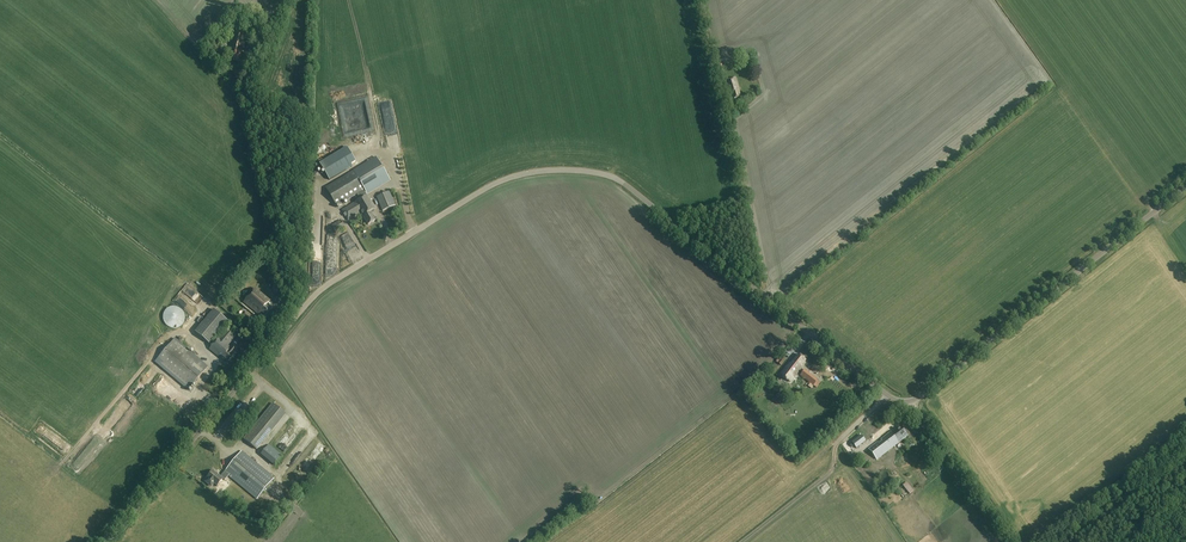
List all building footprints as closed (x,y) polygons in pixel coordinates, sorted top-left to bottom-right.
[(243,48),(244,42),(246,35),(233,32),(228,51),(230,51),(229,57),(239,59),(241,48),(243,48)] [(718,75),(725,74),(723,64),(717,66),(718,75)] [(740,96),(735,78),(724,81),(727,91),(729,90),(730,96),(732,95),(733,98),(740,96)] [(343,116),(342,110),(333,112),(332,107),(330,107),(332,122),(335,122),(336,128),(350,126),(349,115),(343,116)] [(347,147),(320,164),(330,180),(353,166),(352,164),(356,161),(347,147)] [(357,194),(360,200),(355,203),(342,211),(345,216),(348,221),(354,217),(361,213),(363,217),(363,216),(368,224),(376,220),(373,217),(371,212),(373,211),(376,209),(372,202),(368,195),(354,171),(326,188),(337,206),(357,194)] [(377,197),(383,211),(395,205),(389,192),(377,197)] [(342,222),(333,228),(336,233),(337,233),(345,228),(342,222)] [(332,245),(342,262),(348,258),(343,251),(336,239),(331,242),(333,245),(332,245)] [(268,305),(271,302),(255,289),(244,302),(261,316),(262,315),(266,318),(273,309),(268,305)] [(256,315),(257,314),(240,299),(235,305),(245,314),(247,311),(258,321),(259,319),(256,315)] [(184,323),(185,318),(184,313),(181,309),(177,307),(172,307),(167,309),(164,312),(163,317),(164,322),(167,326),(171,328),(176,328),(181,326),(184,323)] [(195,332),(210,344),(228,322),(214,310),(195,332)] [(243,317),(251,323),(254,318),(247,312),(243,317)] [(242,320),(236,315),(233,319),(239,324),(242,320)] [(228,361),(236,352),(229,345),(239,333),(230,325),(210,349),(219,357),(220,355),(228,361)] [(208,366),(205,364),(176,338),(156,361),(189,389),(208,366)] [(800,367),(805,360),(798,355),(790,364),(789,363),(779,375),(789,383),(801,368),(800,367)] [(813,386),(818,380),(805,369),(800,375),(813,386)] [(840,389),(848,395),(851,391),(843,385),(840,389)] [(909,396),(916,395),(914,387),(907,389),(909,396)] [(271,433),(267,430),(283,411),(273,404),(244,439),(257,450),(271,433)] [(24,431),(33,440),(38,435),(29,426),(24,431)] [(876,459),(908,435),(901,426),(892,433),(890,431),(880,439),(881,441),(878,444),(876,442),(868,448),(876,459)] [(213,444),(216,444),(216,437),(207,438),(208,448),(213,448),(213,444)] [(269,444),(261,454),(266,459),(270,462),(274,465),(282,455),(279,452),(274,449),(269,444)] [(275,478),(258,465),(242,451),(221,477),(214,471),(207,478),(208,479),(205,482),(210,486),(213,485),(214,484),(217,486),(223,479),(225,480),(229,476),(257,499),(275,478)] [(80,468),(74,475),(78,479),(87,469),(84,465),(90,459),(86,455),(77,465),(80,468)] [(901,499),(905,496),(897,486),(893,489),(901,499)]
